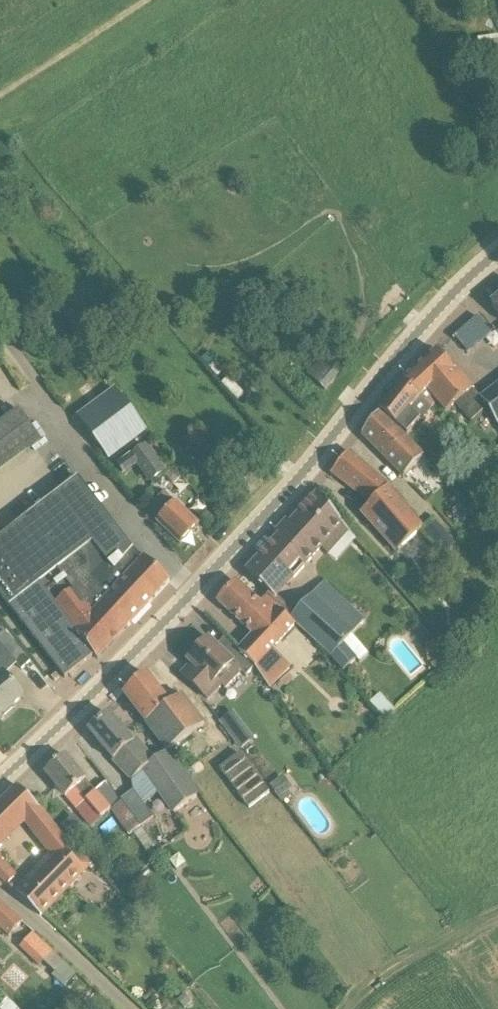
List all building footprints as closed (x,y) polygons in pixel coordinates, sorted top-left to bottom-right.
[(492,333),(491,332),(478,317),(453,339),(454,340),(456,339),(469,354),(492,333)] [(437,403),(447,414),(456,405),(459,408),(471,421),(488,406),(439,353),(440,352),(439,351),(405,382),(422,400),(432,410),(437,403)] [(341,375),(322,356),(307,373),(309,375),(325,390),(326,391),(327,390),(341,375)] [(432,410),(422,400),(405,382),(404,382),(380,413),(423,459),(425,457),(406,436),(420,421),(422,422),(432,410)] [(497,419),(497,386),(482,398),(497,419)] [(104,454),(144,427),(120,395),(80,421),(104,454)] [(43,441),(19,409),(0,423),(0,473),(43,441)] [(380,413),(363,435),(402,478),(423,459),(380,413)] [(174,468),(153,441),(150,437),(114,464),(122,474),(137,462),(153,485),(174,468)] [(391,486),(364,465),(349,453),(332,473),(372,505),(361,514),(396,554),(425,528),(390,488),(391,486)] [(215,457),(204,467),(212,475),(222,465),(215,457)] [(199,526),(185,512),(166,494),(147,514),(181,546),(199,526)] [(328,512),(332,508),(317,494),(246,572),(275,600),(322,549),(338,563),(359,540),(328,512)] [(137,547),(113,567),(55,498),(0,541),(0,595),(65,679),(95,656),(97,660),(98,661),(170,583),(156,569),(137,547)] [(443,556),(455,546),(446,535),(434,545),(443,556)] [(254,636),(242,648),(259,668),(257,670),(272,690),(293,668),(275,652),(296,629),(278,613),(281,609),(268,597),(261,605),(237,583),(219,603),(254,636)] [(293,620),(344,672),(359,657),(344,643),(365,622),(327,583),(315,595),(317,597),(293,620)] [(200,692),(211,701),(223,687),(226,690),(243,673),(248,677),(256,667),(257,670),(259,668),(242,648),(240,651),(226,638),(217,647),(209,639),(188,661),(195,668),(185,678),(200,692)] [(5,676),(0,670),(0,718),(24,697),(5,676)] [(208,723),(183,691),(173,702),(146,674),(124,695),(150,721),(146,725),(168,754),(208,723)] [(239,748),(251,743),(237,714),(225,719),(239,748)] [(134,743),(123,730),(110,715),(89,733),(113,761),(141,738),(140,738),(134,743)] [(146,775),(175,814),(199,797),(169,755),(158,763),(141,738),(113,761),(133,784),(146,775)] [(88,783),(78,771),(65,756),(45,773),(76,809),(86,800),(102,818),(112,811),(123,802),(107,784),(97,794),(88,783)] [(173,815),(175,814),(146,775),(133,784),(135,791),(126,800),(144,825),(153,819),(144,806),(159,795),(173,815)] [(289,792),(293,789),(284,776),(270,787),(283,804),(293,796),(289,792)] [(33,801),(19,787),(0,806),(0,807),(21,829),(26,825),(51,857),(17,894),(41,917),(91,864),(33,801)] [(143,826),(144,825),(126,800),(123,802),(112,811),(131,837),(135,834),(140,841),(149,835),(143,826)] [(10,937),(23,922),(0,902),(0,928),(10,937)] [(34,935),(34,934),(34,933),(21,948),(40,966),(44,962),(67,986),(76,977),(53,952),(34,935)] [(184,1008),(192,1002),(185,995),(177,1001),(184,1008)] [(8,999),(0,1007),(0,1008),(19,1008),(8,999)]
